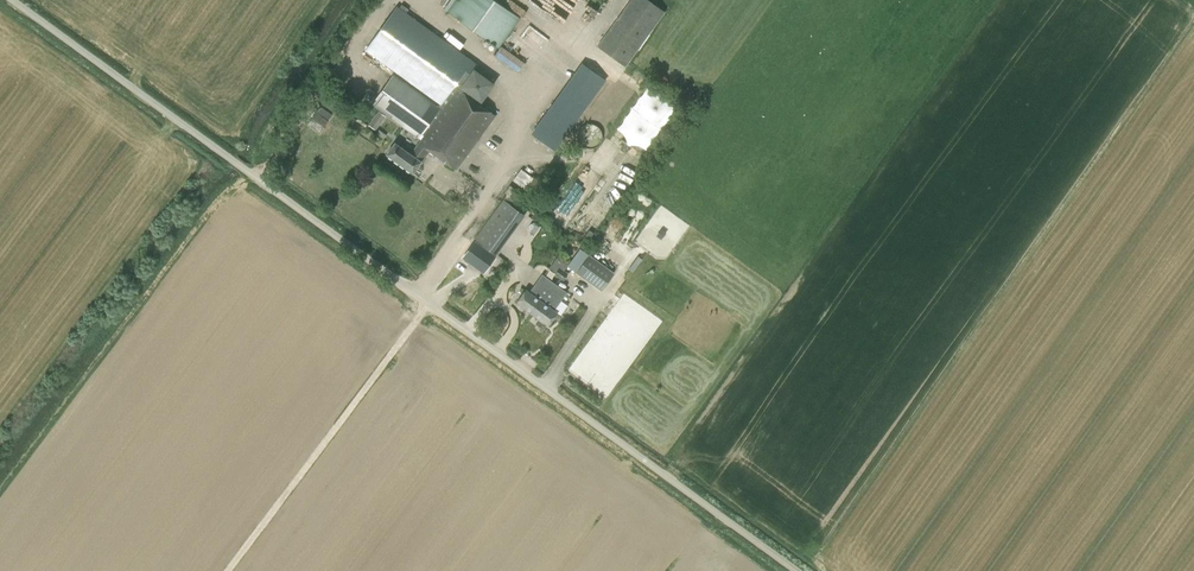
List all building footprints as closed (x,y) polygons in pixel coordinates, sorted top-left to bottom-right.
[(447,11),(498,48),(519,19),(493,0),(455,0),(447,11)] [(625,65),(663,11),(647,0),(629,0),(596,46),(625,65)] [(473,68),(477,64),(413,18),(415,15),(401,5),(399,7),(396,6),(364,50),(438,104),(437,106),(392,74),(370,105),(418,139),(421,135),(423,137),(418,142),(419,143),(411,154),(394,143),(386,154),(412,173),(428,150),(456,170),(495,116),(479,104),(480,103),(494,84),(473,68)] [(530,46),(542,54),(549,44),(537,36),(530,46)] [(494,56),(518,71),(524,61),(513,54),(518,47),(505,39),(494,56)] [(555,150),(605,80),(583,65),(534,134),(555,150)] [(335,103),(344,91),(337,86),(328,98),(335,103)] [(641,87),(617,133),(648,149),(673,104),(641,87)] [(321,104),(333,112),(337,107),(325,98),(321,104)] [(319,106),(307,124),(319,132),(331,115),(319,106)] [(600,140),(601,137),(600,135),(600,133),(599,131),(597,129),(593,127),(589,126),(586,126),(584,127),(581,129),(578,133),(578,135),(577,137),(578,140),(578,142),(581,146),(584,148),(586,149),(589,149),(593,148),(595,148),(597,146),(600,142),(600,140)] [(520,170),(512,181),(524,190),(532,179),(520,170)] [(495,255),(524,216),(522,214),(526,209),(509,197),(514,190),(509,186),(503,193),(506,195),(473,239),(493,253),(495,255)] [(473,239),(464,253),(483,267),(493,253),(473,239)] [(575,273),(600,292),(613,273),(588,255),(575,273)] [(559,267),(553,275),(558,278),(563,271),(559,267)] [(562,281),(567,273),(563,271),(558,278),(562,281)] [(525,290),(516,302),(532,313),(554,284),(541,274),(528,292),(525,290)] [(548,325),(556,313),(553,311),(566,293),(554,284),(532,313),(548,325)]
